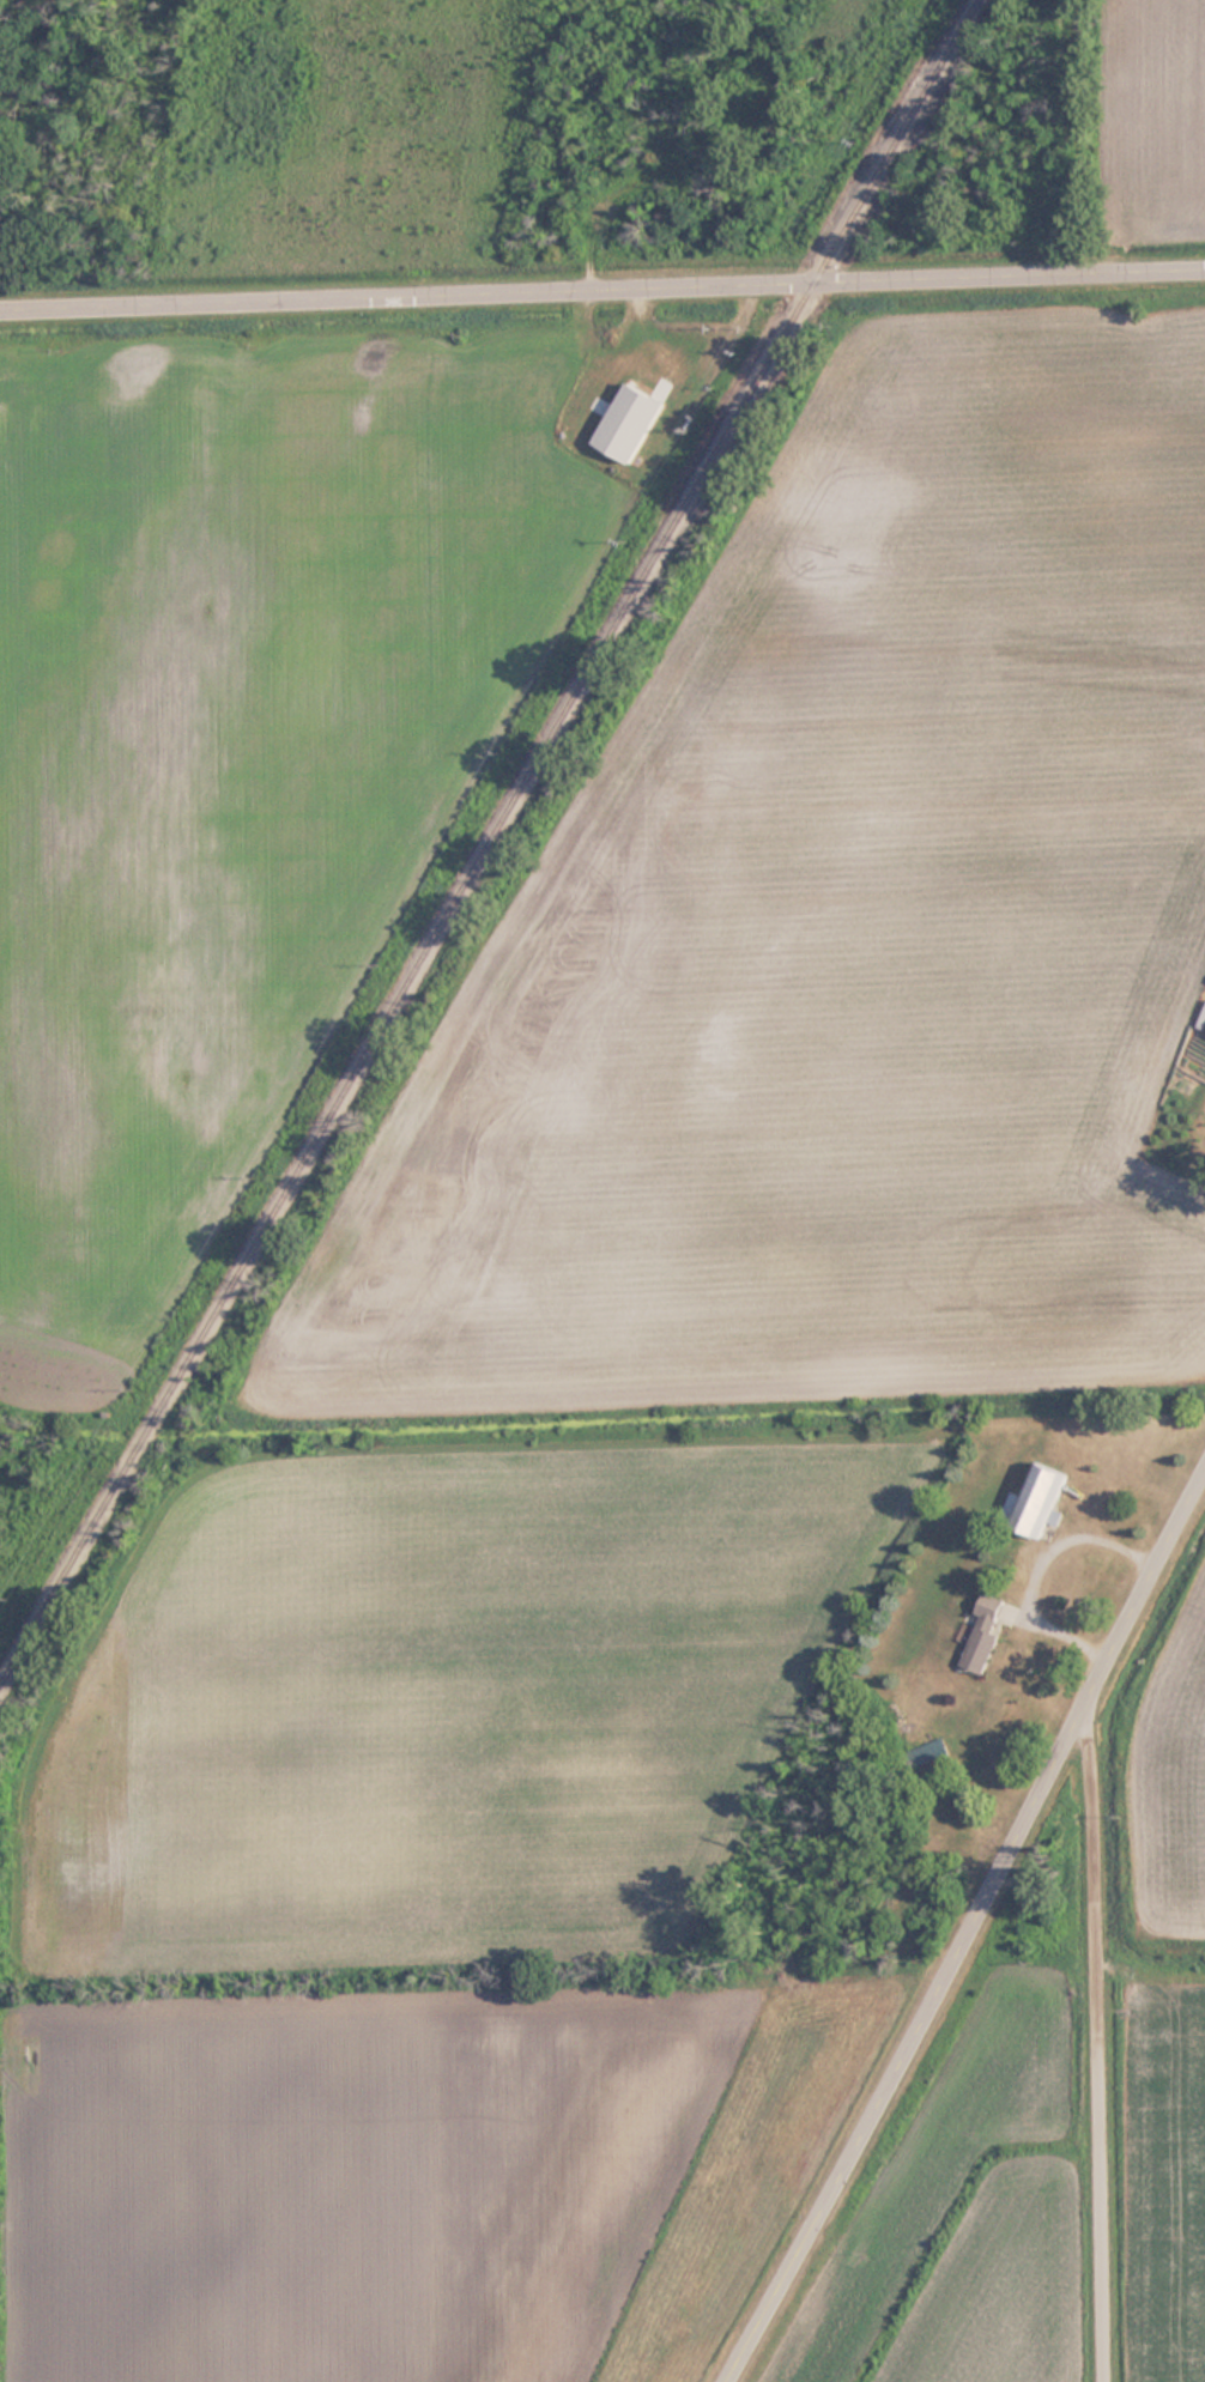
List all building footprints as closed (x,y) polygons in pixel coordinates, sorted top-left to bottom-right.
[(1055,1509),(1068,1472),(1035,1461),(1012,1526),(1051,1540),(1061,1511),(1055,1509)] [(999,1635),(994,1633),(1006,1600),(987,1593),(959,1665),(984,1674),(999,1635)] [(912,1768),(949,1757),(944,1738),(906,1750),(912,1768)]
